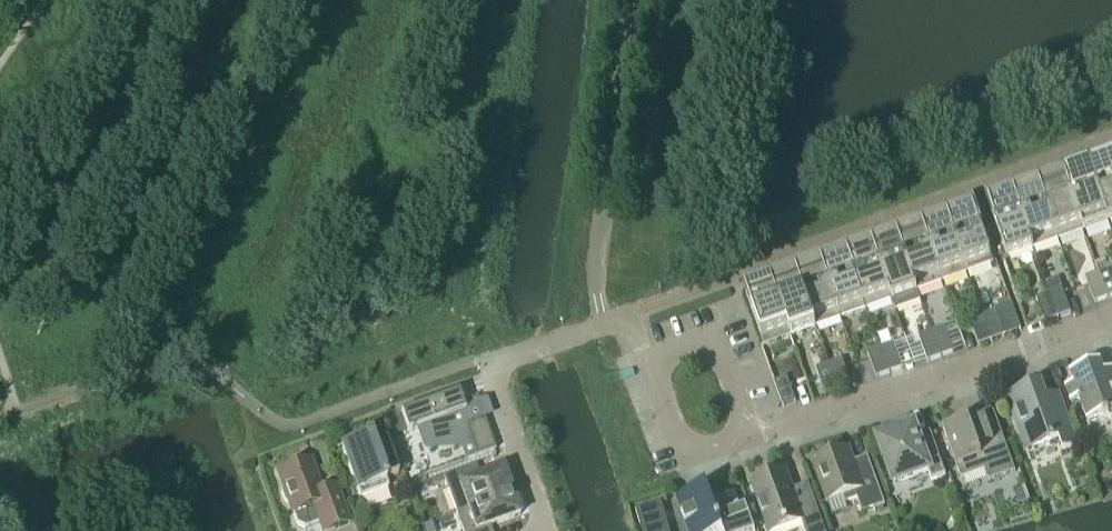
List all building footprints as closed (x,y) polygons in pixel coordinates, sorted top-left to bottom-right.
[(1092,176),(1108,222),(1111,221),(1111,169),(1092,176)] [(1108,222),(1092,176),(1066,185),(1083,231),(1108,222)] [(1083,231),(1066,185),(1041,194),(1058,240),(1083,231)] [(1058,240),(1041,194),(1016,203),(1032,249),(1058,240)] [(1032,249),(1016,203),(990,213),(1006,258),(1032,249)] [(993,263),(976,218),(950,227),(966,273),(993,263)] [(966,273),(950,227),(925,236),(941,282),(966,273)] [(941,282),(925,236),(900,245),(916,291),(941,282)] [(916,291),(900,245),(875,254),(891,300),(895,310),(918,302),(914,291),(916,291)] [(891,300),(875,254),(849,263),(866,309),(891,300)] [(866,309),(849,263),(824,272),(840,318),(866,309)] [(1111,267),(1098,272),(1107,297),(1111,296),(1111,271),(1111,267)] [(840,318),(824,272),(798,279),(815,327),(840,318)] [(1107,297),(1098,272),(1085,277),(1094,302),(1107,297)] [(815,327),(798,279),(772,286),(790,336),(815,327)] [(790,336),(772,286),(745,294),(764,345),(790,336)] [(1070,313),(1061,287),(1048,292),(1057,317),(1070,313)] [(1057,317),(1048,292),(1035,297),(1044,322),(1057,317)] [(1004,336),(995,310),(982,315),(991,340),(1004,336)] [(991,340),(982,315),(969,320),(978,345),(991,340)] [(953,352),(944,327),(931,331),(940,356),(953,352)] [(940,356),(931,331),(918,336),(927,361),(940,356)] [(901,368),(896,352),(892,343),(880,347),(889,372),(901,368)] [(889,372),(880,347),(866,352),(875,377),(889,372)] [(1106,379),(1100,363),(1101,363),(1100,361),(1099,362),(1096,353),(1081,359),(1084,367),(1068,373),(1069,374),(1070,374),(1073,383),(1064,386),(1064,387),(1065,387),(1069,399),(1069,400),(1069,401),(1078,398),(1086,420),(1085,421),(1086,422),(1103,416),(1103,418),(1106,417),(1109,418),(1111,419),(1111,377),(1106,379)] [(850,384),(844,366),(841,359),(828,363),(837,389),(850,384)] [(837,389),(828,363),(815,368),(824,393),(837,389)] [(795,402),(786,377),(773,381),(782,407),(795,402)] [(1076,444),(1064,411),(1051,415),(1045,399),(1040,384),(1006,396),(1012,411),(1024,444),(1026,450),(1058,439),(1062,449),(1076,444)] [(469,423),(458,391),(400,412),(407,431),(419,427),(425,445),(471,442),(476,456),(495,449),(484,418),(469,423)] [(1015,471),(993,411),(968,420),(967,418),(942,427),(960,478),(984,469),(988,481),(1015,471)] [(945,475),(930,433),(917,437),(913,427),(878,440),(893,483),(927,471),(931,481),(945,475)] [(374,450),(370,437),(341,448),(359,498),(388,487),(384,478),(398,473),(388,445),(374,450)] [(884,504),(869,463),(858,467),(853,465),(847,448),(849,447),(849,446),(810,460),(810,461),(813,461),(827,501),(825,501),(825,502),(842,496),(845,503),(857,499),(862,512),(884,504)] [(335,484),(320,490),(309,459),(277,471),(283,487),(280,490),(284,501),(289,502),(297,523),(304,527),(319,522),(322,530),(328,530),(349,523),(335,484)] [(511,492),(502,469),(472,479),(468,467),(443,476),(456,512),(511,492)] [(810,494),(795,500),(785,471),(751,484),(768,530),(773,530),(802,521),(805,529),(820,523),(810,494)] [(733,493),(711,501),(706,486),(676,497),(688,530),(722,530),(721,528),(743,519),(733,493)] [(519,515),(511,492),(456,512),(462,530),(491,530),(489,526),(519,515)] [(635,510),(641,530),(669,530),(661,502),(635,510)]
